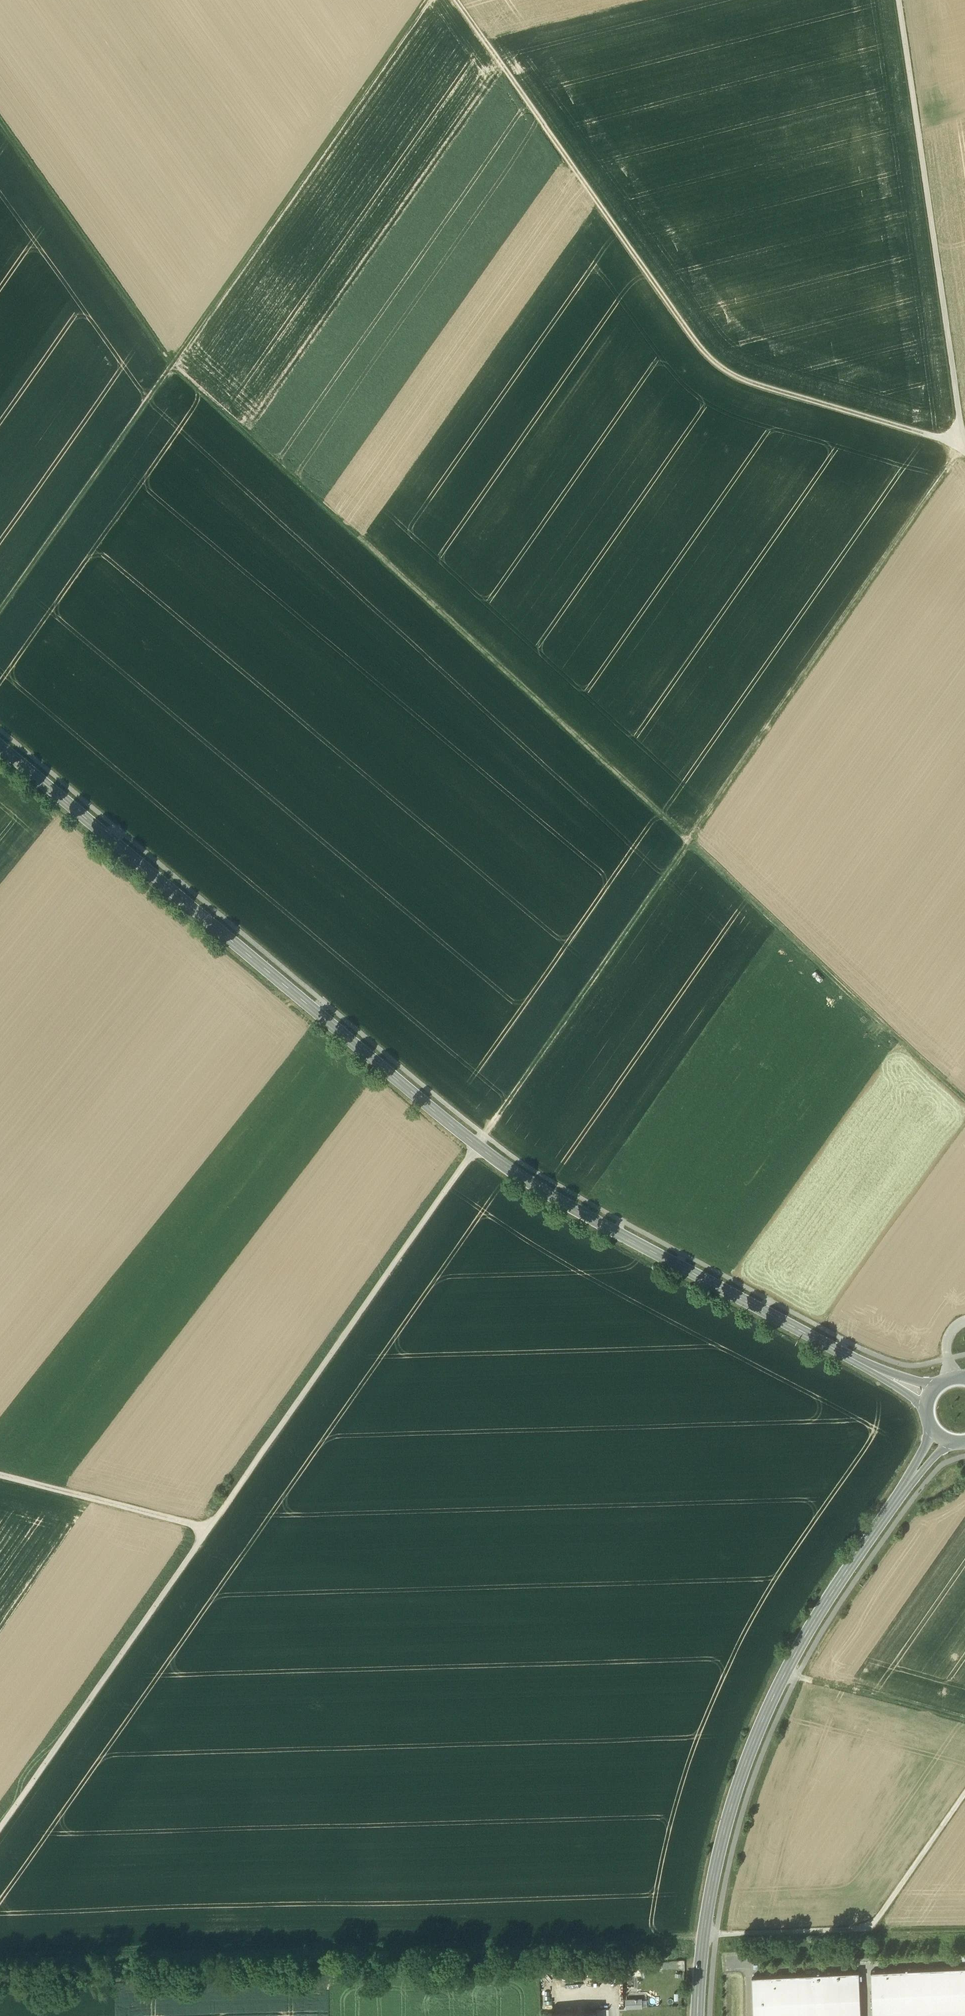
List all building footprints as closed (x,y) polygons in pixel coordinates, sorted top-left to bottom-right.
[(871,1971),(873,2013),(964,2009),(964,1966),(871,1971)] [(752,1976),(754,2015),(861,2015),(859,1971),(752,1976)] [(625,2006),(641,2006),(641,1996),(625,1997),(625,2006)]
